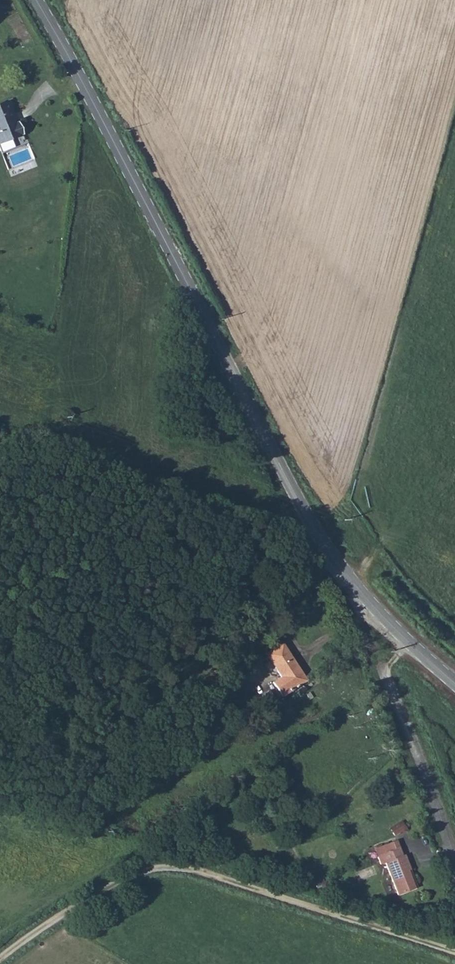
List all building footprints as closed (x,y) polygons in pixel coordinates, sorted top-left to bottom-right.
[(0,104),(0,143),(22,134),(18,123),(14,124),(5,102),(0,104)] [(273,683),(281,696),(306,680),(282,643),(265,654),(281,677),(273,683)] [(396,840),(382,846),(385,853),(399,847),(396,840)] [(397,895),(415,889),(417,887),(410,869),(404,855),(402,855),(399,847),(385,853),(382,846),(374,848),(380,865),(385,863),(397,895)]
